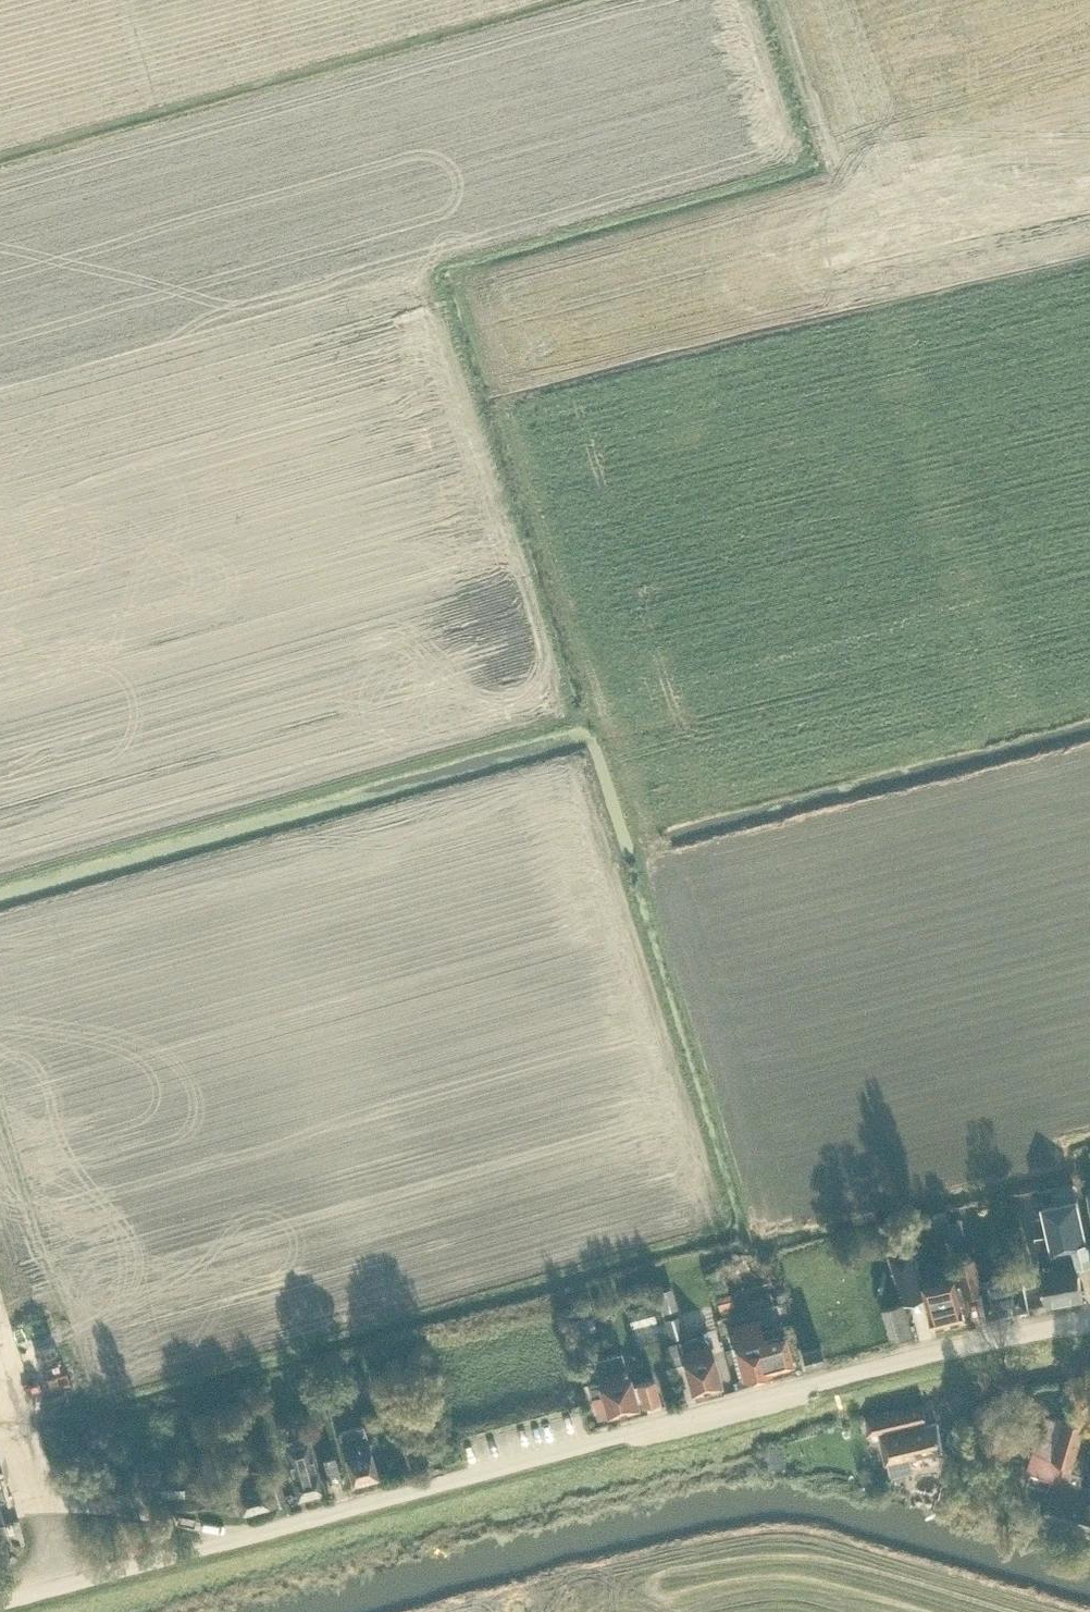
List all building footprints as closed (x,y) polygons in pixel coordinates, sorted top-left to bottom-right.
[(1082,1297),(1077,1271),(1076,1264),(1089,1262),(1089,1255),(1088,1242),(1085,1243),(1077,1197),(1076,1197),(1050,1202),(1043,1203),(1055,1264),(1040,1268),(1045,1303),(1082,1297)] [(966,1240),(961,1220),(948,1223),(953,1243),(966,1240)] [(904,1300),(925,1294),(926,1294),(923,1283),(923,1281),(912,1244),(890,1251),(904,1300)] [(992,1265),(995,1278),(981,1281),(976,1254),(956,1258),(964,1296),(982,1292),(987,1315),(1028,1306),(1023,1282),(1022,1282),(1020,1273),(1022,1273),(1019,1259),(992,1265)] [(955,1273),(923,1281),(923,1283),(926,1294),(925,1294),(934,1327),(952,1322),(954,1324),(960,1322),(962,1320),(966,1318),(958,1286),(955,1273)] [(677,1313),(675,1306),(678,1305),(672,1286),(656,1291),(661,1310),(670,1338),(685,1334),(678,1312),(677,1313)] [(719,1308),(734,1304),(730,1291),(715,1295),(719,1308)] [(653,1297),(633,1303),(637,1320),(658,1314),(653,1297)] [(891,1340),(912,1334),(903,1301),(883,1306),(891,1340)] [(591,1315),(574,1320),(578,1334),(595,1329),(591,1315)] [(743,1378),(771,1371),(794,1365),(786,1333),(764,1338),(759,1315),(729,1323),(735,1347),(743,1378)] [(701,1333),(678,1340),(684,1362),(692,1392),(720,1384),(713,1355),(712,1355),(709,1343),(704,1344),(701,1333)] [(684,1362),(678,1340),(667,1342),(673,1365),(684,1362)] [(804,1362),(823,1358),(820,1346),(801,1351),(804,1362)] [(599,1381),(588,1384),(597,1416),(607,1414),(639,1406),(636,1397),(633,1384),(631,1376),(628,1377),(621,1351),(594,1359),(597,1372),(599,1381)] [(365,1386),(364,1376),(343,1379),(344,1389),(365,1386)] [(636,1383),(642,1405),(659,1400),(653,1378),(636,1383)] [(261,1408),(252,1382),(234,1388),(242,1414),(261,1408)] [(923,1402),(867,1415),(870,1432),(879,1430),(880,1434),(886,1461),(887,1461),(891,1476),(914,1470),(910,1456),(943,1448),(936,1421),(913,1426),(912,1422),(927,1419),(923,1402)] [(1047,1431),(1052,1414),(1043,1412),(1026,1469),(1055,1478),(1043,1518),(1067,1525),(1079,1484),(1080,1485),(1083,1474),(1070,1469),(1079,1441),(1047,1431)] [(1079,1441),(1085,1420),(1065,1413),(1063,1418),(1052,1414),(1047,1431),(1079,1441)] [(352,1483),(377,1476),(363,1424),(338,1431),(352,1483)] [(297,1498),(323,1490),(317,1467),(317,1466),(313,1452),(308,1436),(283,1442),(286,1454),(291,1474),(297,1498)] [(329,1480),(340,1477),(334,1454),(323,1458),(329,1480)] [(243,1512),(269,1505),(260,1473),(259,1473),(255,1457),(225,1465),(229,1482),(228,1482),(232,1498),(239,1496),(243,1512)] [(272,1504),(285,1501),(278,1475),(265,1479),(272,1504)] [(184,1479),(148,1479),(148,1496),(184,1497),(184,1479)] [(1080,1485),(1079,1484),(1067,1525),(1089,1532),(1089,1488),(1080,1485)] [(10,1546),(0,1508),(0,1549),(10,1546)]
